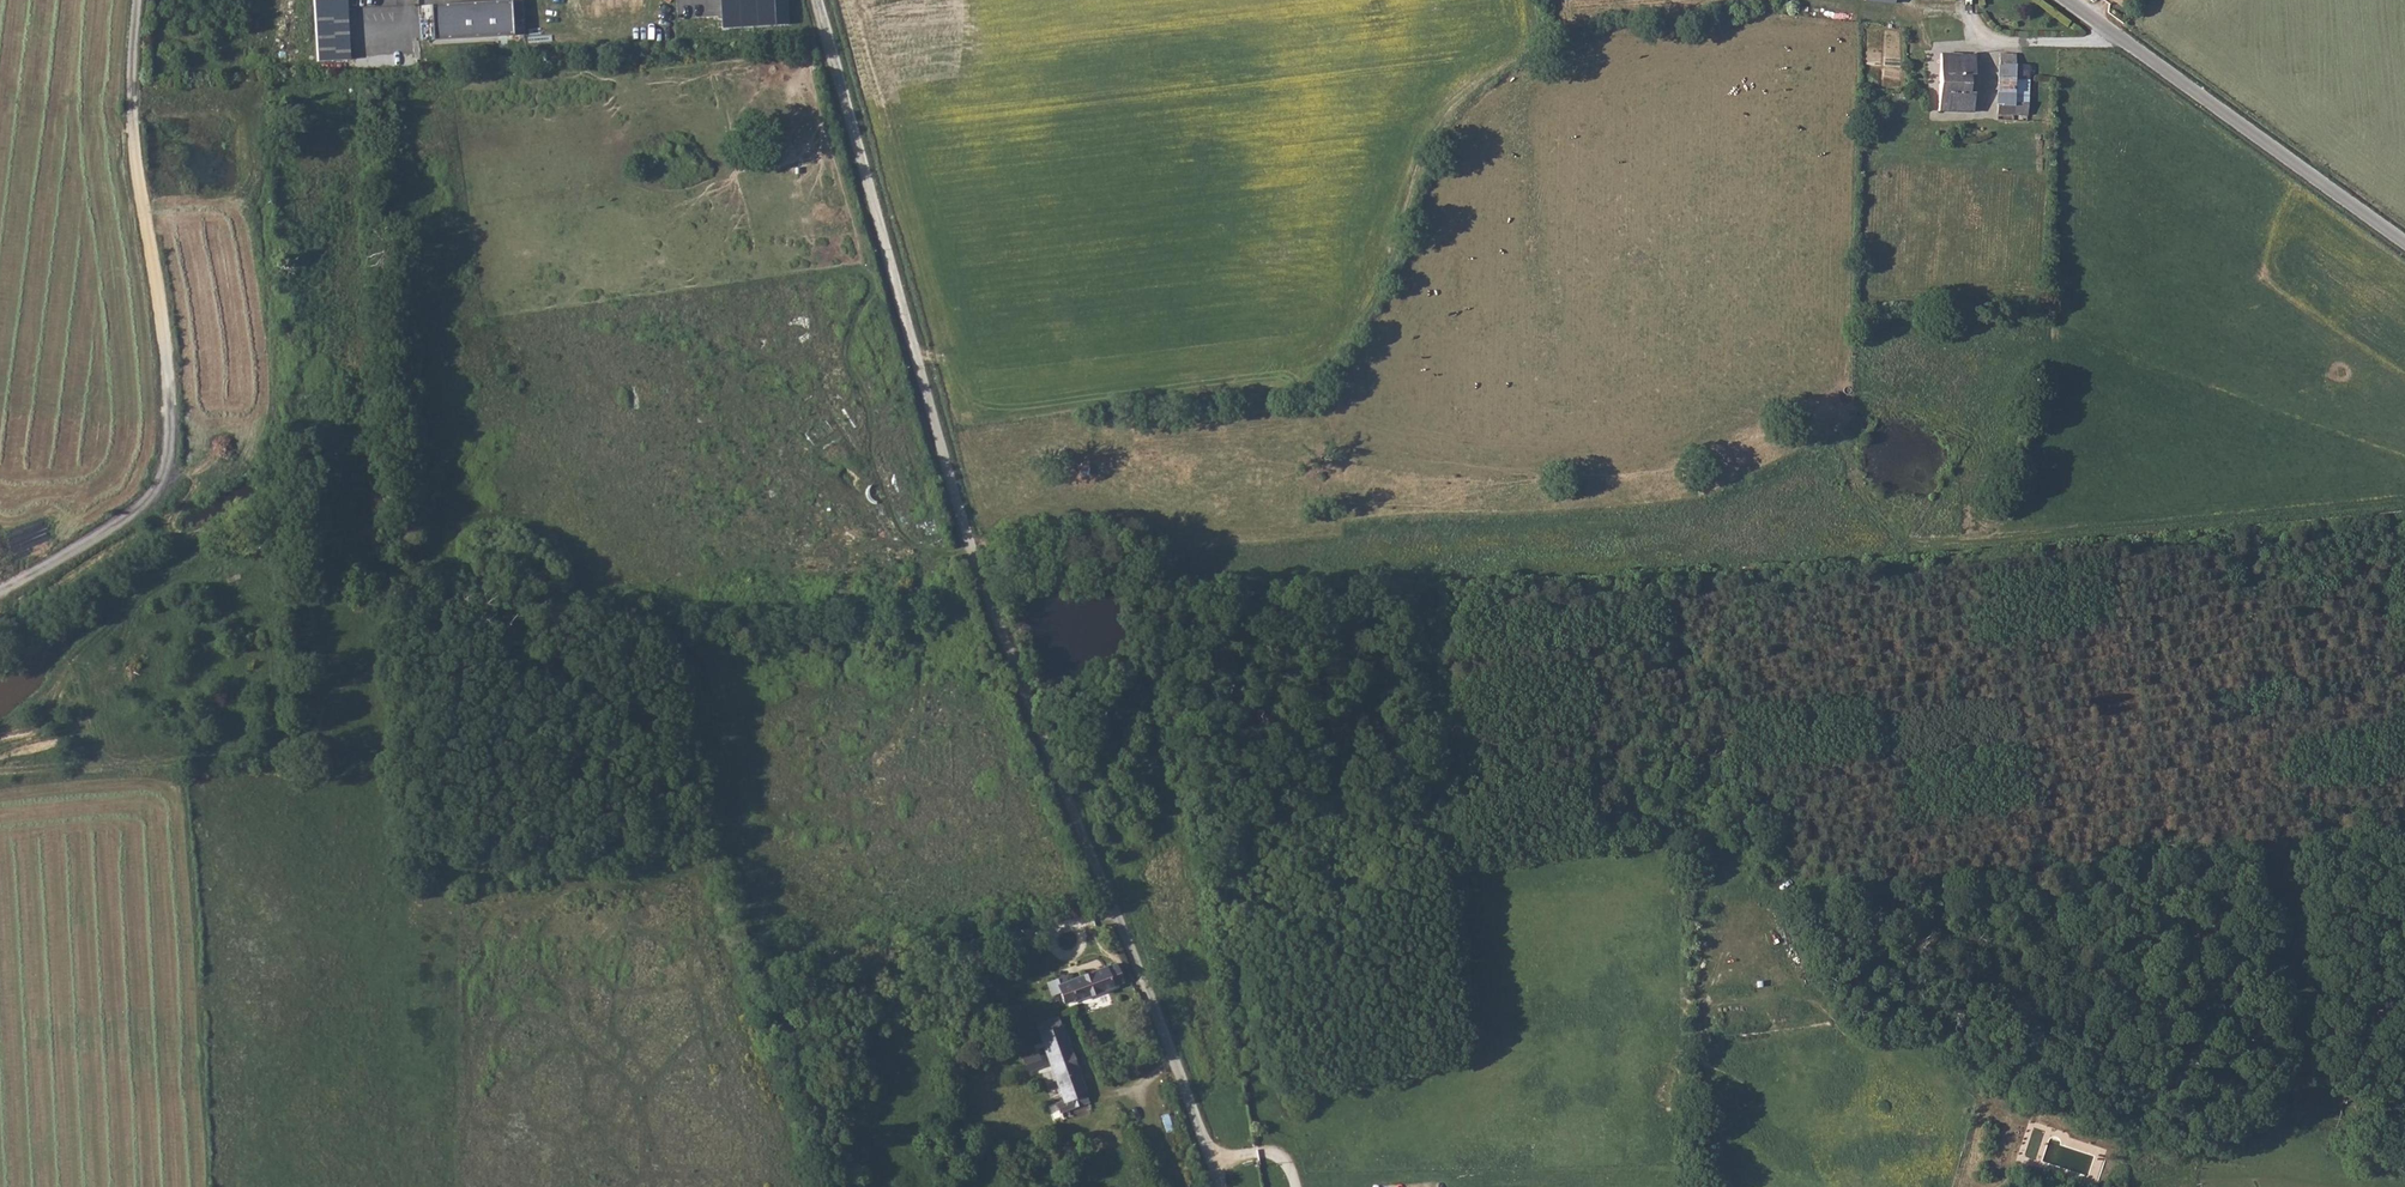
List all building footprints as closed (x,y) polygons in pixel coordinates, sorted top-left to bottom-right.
[(319,61),(352,60),(349,0),(315,0),(319,61)] [(1933,110),(1967,112),(1969,84),(1962,83),(1962,72),(1970,72),(1971,53),(1938,51),(1933,110)] [(2029,64),(2029,62),(2016,62),(2016,55),(1998,55),(1995,122),(2025,122),(2025,107),(2015,106),(2015,88),(2021,88),(2020,80),(2027,80),(2029,64)] [(1053,985),(1055,991),(1112,977),(1106,960),(1060,970),(1056,966),(1049,966),(1049,972),(1039,975),(1043,987),(1053,985)] [(999,978),(976,983),(978,993),(1001,989),(999,978)] [(1050,1009),(1032,1015),(1065,1099),(1059,1102),(1061,1112),(1087,1103),(1050,1009)] [(1027,1070),(1043,1068),(1040,1053),(1025,1056),(1027,1070)]
